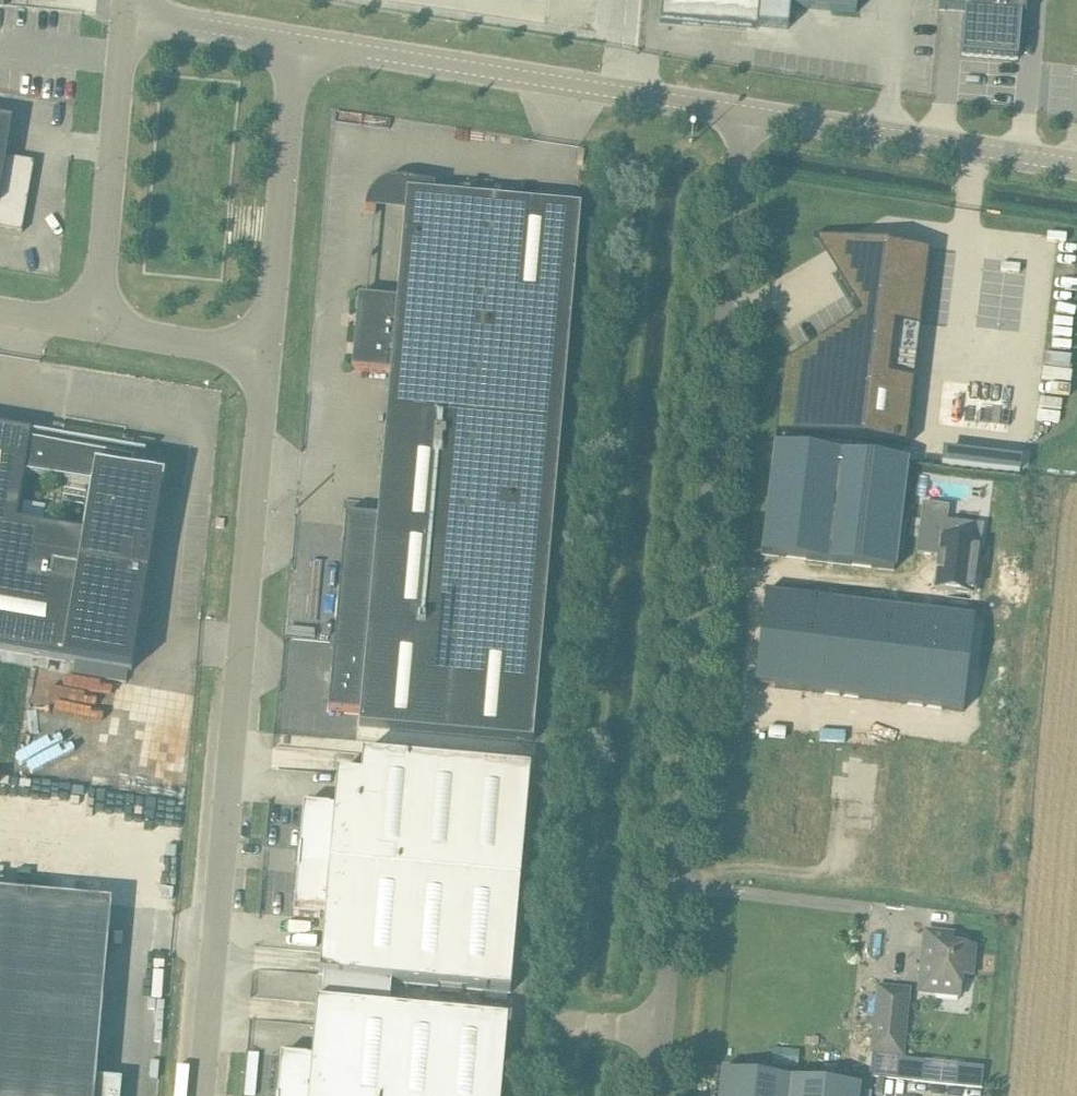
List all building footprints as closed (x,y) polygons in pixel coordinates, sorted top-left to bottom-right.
[(660,22),(701,26),(757,31),(757,25),(789,28),(791,7),(856,12),(857,0),(662,0),(660,22)] [(939,9),(965,12),(961,55),(1018,59),(1021,16),(1025,16),(1027,0),(939,0),(939,9)] [(22,233),(35,162),(6,157),(13,120),(0,118),(0,229),(22,233)] [(414,183),(411,217),(403,302),(358,298),(351,371),(391,375),(378,517),(346,514),(328,710),(360,713),(359,726),(533,741),(549,569),(550,556),(581,208),(470,198),(459,197),(434,195),(435,186),(414,183)] [(785,360),(776,430),(907,446),(931,250),(886,245),(884,246),(836,274),(861,316),(785,360)] [(131,671),(164,478),(129,472),(132,459),(29,442),(31,433),(0,428),(0,649),(131,671)] [(776,444),(762,554),(895,570),(908,460),(776,444)] [(923,504),(917,553),(940,556),(935,589),(973,594),(979,544),(943,540),(947,507),(923,504)] [(765,617),(757,685),(963,710),(964,708),(955,707),(958,685),(964,686),(969,647),(971,647),(971,645),(969,644),(970,636),(972,620),(974,620),(975,617),(766,592),(765,594),(770,595),(767,617),(767,618),(765,617)] [(525,766),(527,741),(370,727),(367,752),(525,766)] [(324,919),(319,975),(324,976),(321,1002),(389,1008),(391,982),(511,992),(531,767),(362,753),(360,776),(337,774),(334,808),(304,805),(294,916),(324,919)] [(849,761),(844,800),(874,804),(879,765),(849,761)] [(122,1080),(95,1078),(111,903),(0,894),(0,1095),(120,1095),(122,1080)] [(944,933),(925,931),(919,992),(960,996),(962,974),(972,975),(975,947),(942,944),(944,933)] [(909,990),(879,987),(872,1052),(902,1056),(909,990)] [(508,1020),(389,1008),(321,1002),(316,1001),(311,1058),(281,1055),(278,1095),(501,1095),(508,1020)] [(719,1095),(859,1095),(860,1085),(721,1070),(719,1095)]
